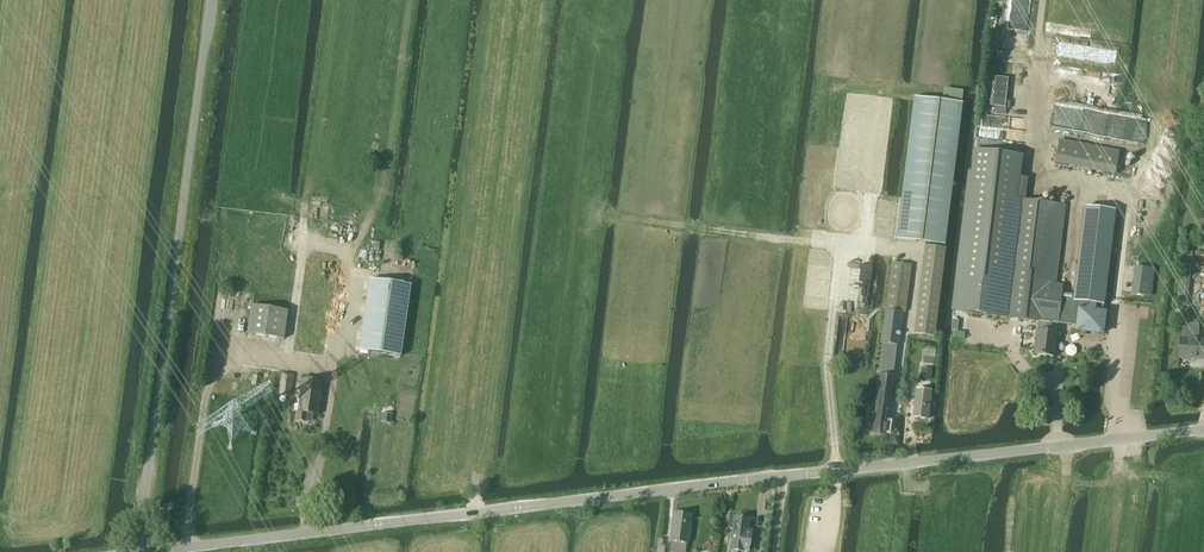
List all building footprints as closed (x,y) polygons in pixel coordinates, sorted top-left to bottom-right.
[(914,98),(896,240),(944,245),(961,104),(914,98)] [(1059,140),(1054,165),(1114,176),(1118,151),(1059,140)] [(968,179),(953,312),(1038,322),(1049,323),(1057,324),(1061,294),(1062,286),(1054,285),(1064,205),(1024,200),(1027,179),(1019,178),(1022,156),(974,150),(970,179),(968,179)] [(1061,294),(1057,324),(1076,326),(1075,331),(1102,334),(1104,313),(1101,313),(1102,306),(1103,306),(1114,211),(1084,207),(1073,296),(1061,294)] [(925,247),(914,335),(935,337),(945,249),(925,247)] [(872,375),(870,389),(876,390),(874,405),(875,405),(872,433),(885,435),(896,346),(898,346),(902,313),(905,313),(911,265),(891,263),(885,311),(881,344),(882,344),(877,376),(872,375)] [(1187,307),(1191,265),(1180,264),(1177,306),(1187,307)] [(370,281),(360,352),(402,358),(412,287),(370,281)] [(251,306),(247,334),(283,340),(287,311),(251,306)] [(1178,359),(1203,360),(1203,341),(1197,340),(1198,322),(1192,321),(1192,324),(1182,324),(1181,339),(1179,339),(1178,359)] [(1038,322),(1034,355),(1053,357),(1056,334),(1048,333),(1049,323),(1038,322)] [(922,368),(921,378),(931,379),(932,369),(922,368)] [(280,374),(278,388),(290,390),(293,375),(280,374)] [(298,412),(296,421),(308,422),(312,423),(312,414),(317,415),(322,383),(302,380),(298,412)] [(916,390),(912,418),(927,419),(930,392),(916,390)] [(670,551),(685,551),(686,544),(690,515),(674,514),(671,542),(670,551)] [(728,529),(733,529),(730,550),(743,551),(747,551),(748,551),(751,531),(746,531),(748,520),(735,518),(734,520),(730,520),(728,529)]
